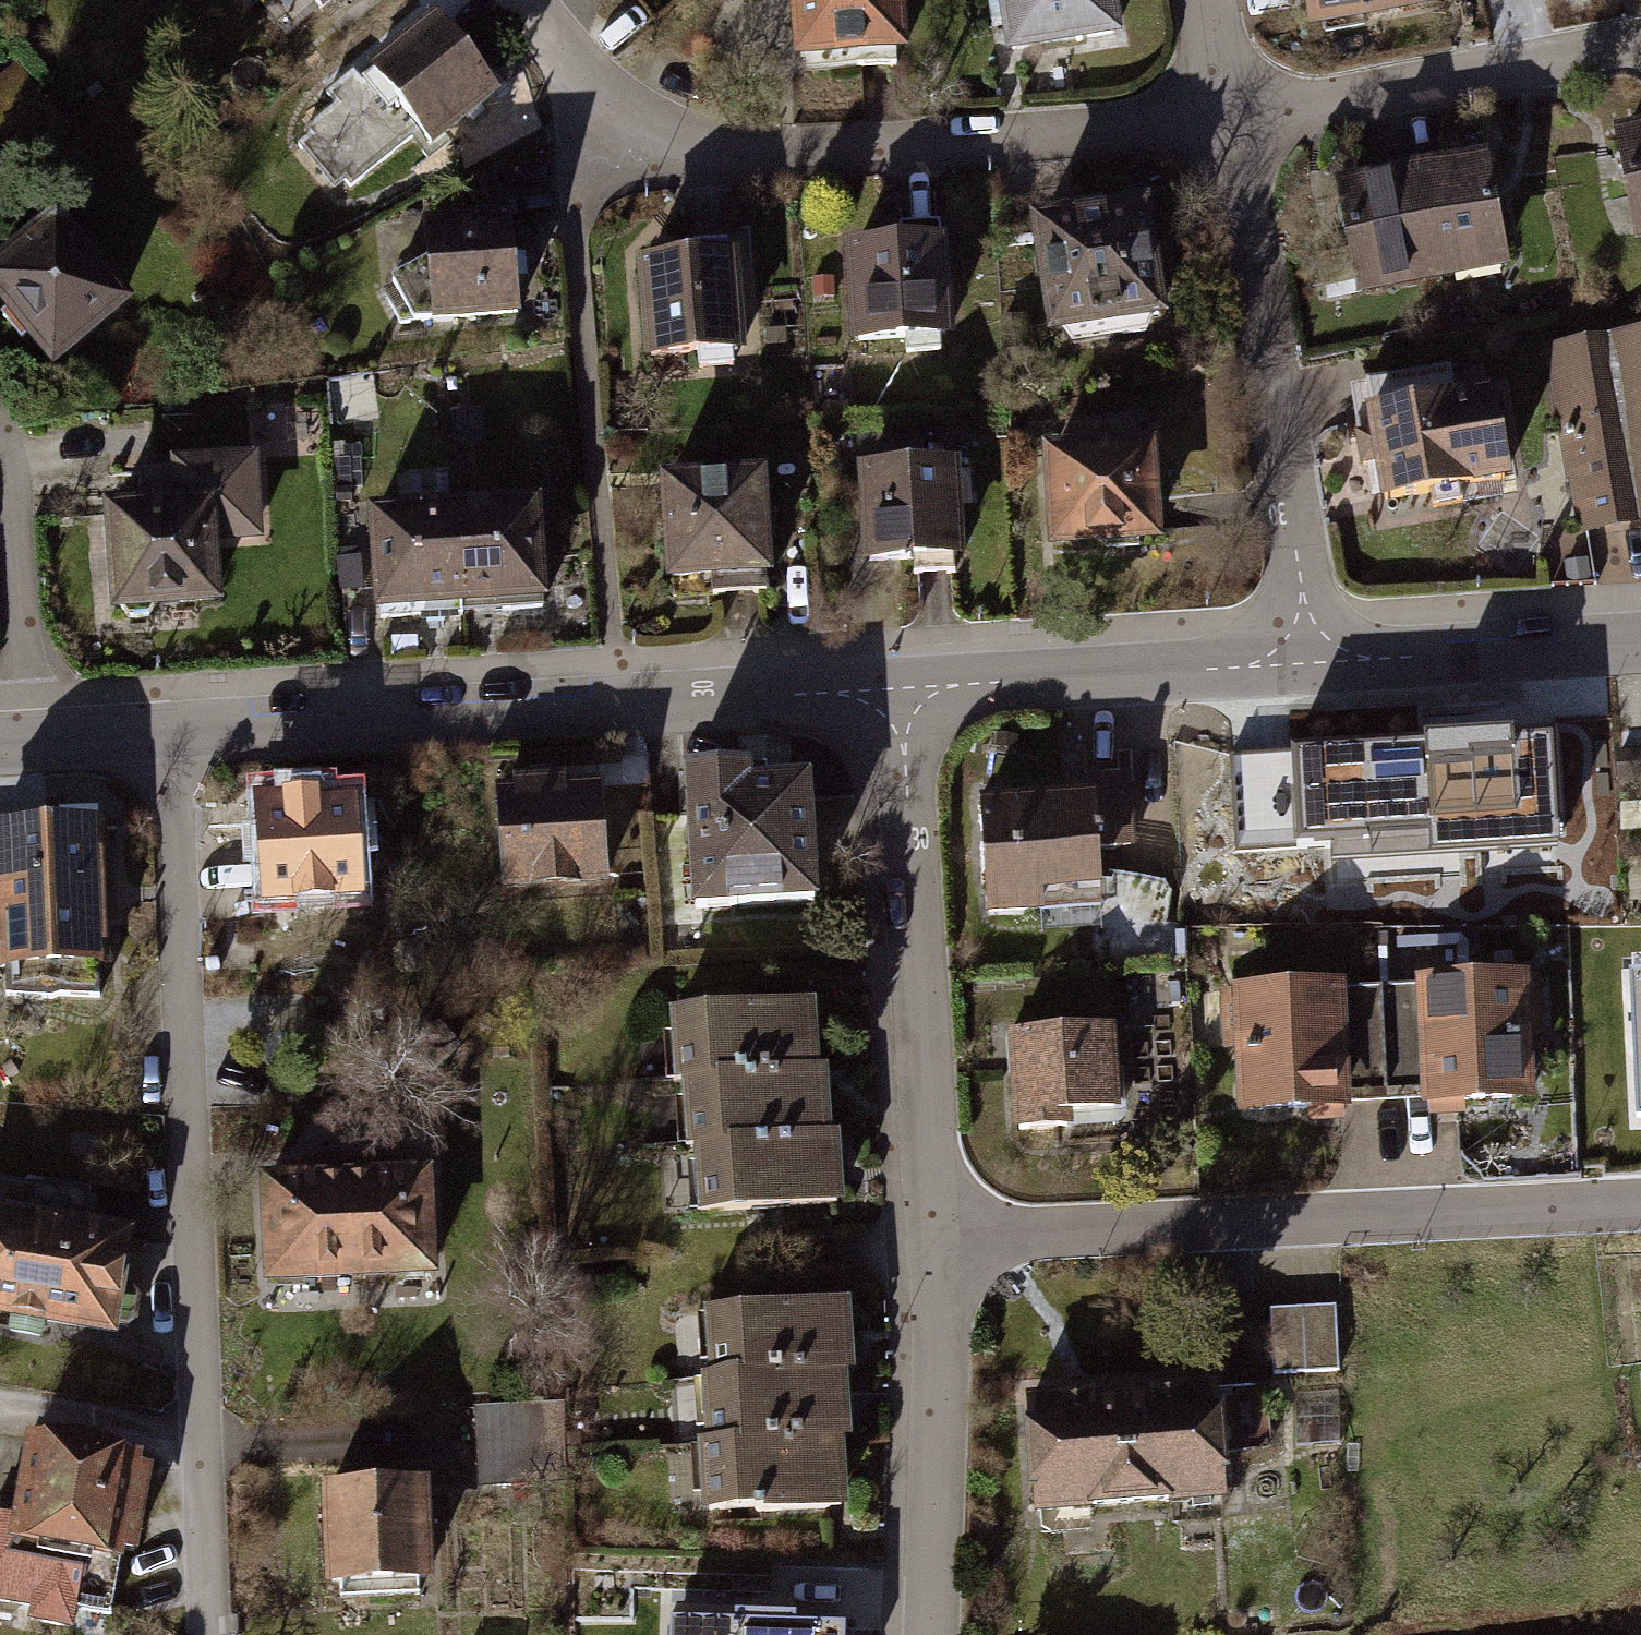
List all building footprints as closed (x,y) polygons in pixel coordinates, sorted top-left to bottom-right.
[(321,17),(344,0),(308,0),(321,17)] [(913,66),(908,0),(794,0),(799,74),(913,66)] [(1113,30),(1107,0),(997,0),(1004,47),(1113,30)] [(1307,20),(1404,0),(1302,0),(1307,20)] [(438,32),(373,80),(430,156),(494,108),(438,32)] [(1620,125),(1640,221),(1640,121),(1620,125)] [(1482,143),(1405,160),(1431,286),(1509,270),(1482,143)] [(1405,160),(1331,175),(1357,301),(1431,286),(1405,160)] [(1140,208),(1029,226),(1045,332),(1157,311),(1140,208)] [(0,278),(0,314),(52,378),(130,314),(61,229),(0,278)] [(517,234),(425,238),(430,328),(521,323),(517,234)] [(960,249),(853,256),(859,344),(966,337),(960,249)] [(758,263),(643,263),(643,356),(758,355),(758,263)] [(1640,498),(1640,342),(1617,346),(1640,498)] [(1640,527),(1640,498),(1617,346),(1559,355),(1587,535),(1640,527)] [(1489,369),(1358,388),(1376,516),(1507,498),(1489,369)] [(1175,449),(1062,455),(1067,553),(1179,548),(1175,449)] [(120,619),(227,613),(224,554),(262,552),(256,466),(181,470),(183,509),(113,514),(120,619)] [(971,473),(873,479),(879,586),(977,580),(971,473)] [(794,482),(667,482),(668,586),(794,586),(794,482)] [(459,514),(465,616),(546,612),(540,509),(459,514)] [(378,621),(465,616),(459,514),(372,519),(378,621)] [(1556,734),(1231,753),(1237,852),(1562,833),(1556,734)] [(809,778),(677,785),(683,904),(815,898),(809,778)] [(594,791),(484,793),(486,890),(596,888),(594,791)] [(1101,795),(987,800),(992,918),(1107,912),(1101,795)] [(363,798),(254,802),(257,906),(367,903),(363,798)] [(0,845),(0,979),(101,973),(93,839),(0,845)] [(1628,974),(1633,1123),(1640,1123),(1640,974),(1628,974)] [(1526,989),(1421,989),(1421,1121),(1526,1121),(1526,989)] [(1344,994),(1230,998),(1235,1125),(1349,1121),(1344,994)] [(822,1006),(668,1014),(679,1211),(833,1202),(830,1152),(827,1098),(824,1043),(822,1006)] [(1115,1031),(1012,1038),(1018,1131),(1121,1124),(1115,1031)] [(431,1160),(339,1165),(345,1276),(437,1271),(431,1160)] [(339,1165),(254,1169),(260,1281),(345,1276),(339,1165)] [(0,1223),(0,1324),(108,1340),(123,1241),(0,1223)] [(1345,1365),(1343,1301),(1235,1304),(1237,1368),(1345,1365)] [(838,1318),(693,1322),(699,1521),(844,1517),(843,1467),(841,1421),(840,1366),(838,1318)] [(1213,1381),(1117,1390),(1128,1507),(1225,1497),(1213,1381)] [(1128,1507),(1117,1390),(1025,1399),(1036,1516),(1128,1507)] [(568,1420),(478,1420),(479,1493),(568,1493),(568,1420)] [(134,1462),(20,1444),(3,1550),(118,1568),(134,1462)] [(431,1486),(316,1487),(318,1584),(432,1582),(431,1486)] [(670,1623),(670,1634),(842,1634),(842,1628),(795,1627),(795,1617),(734,1615),(734,1626),(670,1623)]
